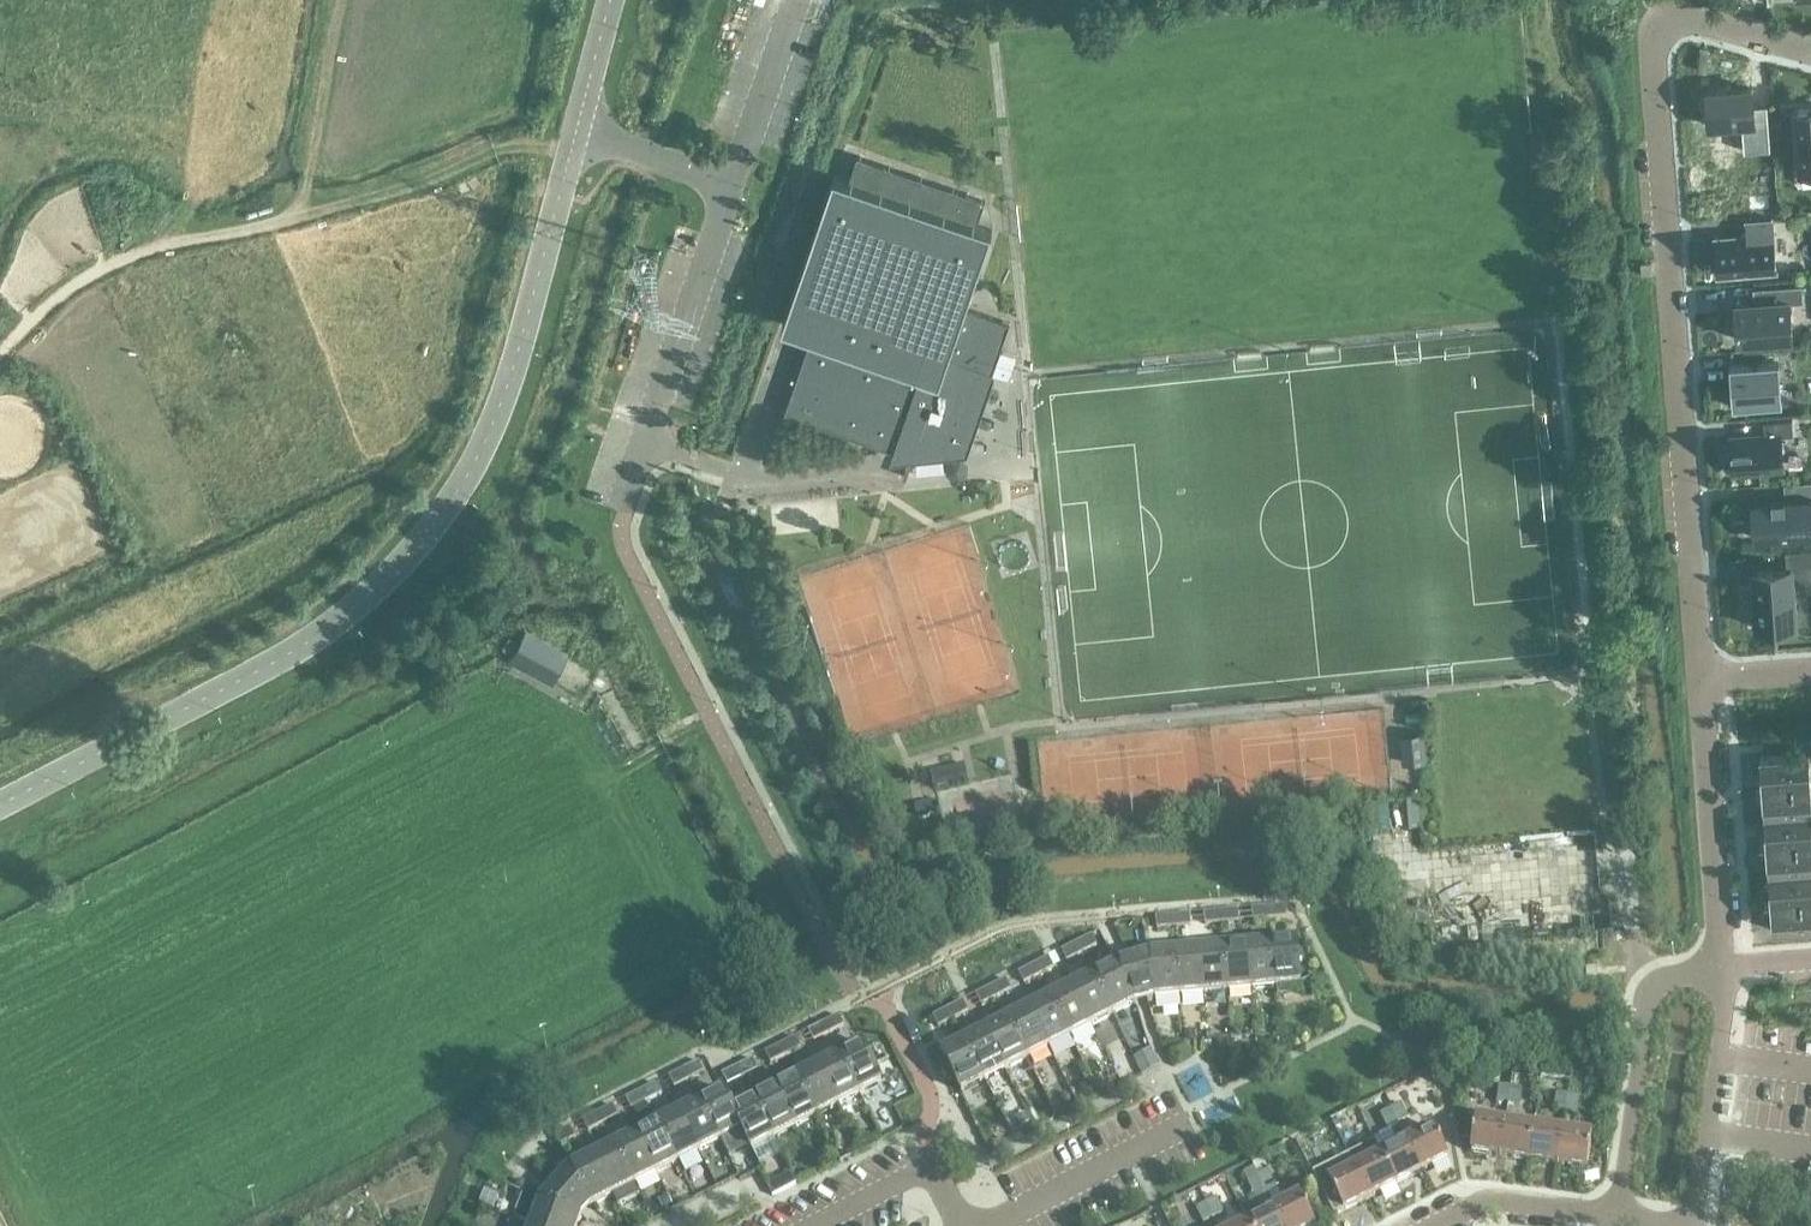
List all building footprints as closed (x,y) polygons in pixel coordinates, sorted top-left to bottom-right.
[(1746,92),(1705,95),(1708,129),(1743,127),(1745,147),(1771,145),(1768,105),(1757,106),(1755,91),(1746,92)] [(1795,108),(1800,171),(1810,170),(1810,107),(1795,108)] [(966,306),(968,300),(993,229),(978,224),(986,200),(858,155),(850,179),(835,174),(783,323),(813,333),(785,413),(897,452),(900,443),(913,448),(910,456),(966,450),(1010,322),(966,306)] [(1746,220),(1747,235),(1717,237),(1717,236),(1716,236),(1719,276),(1720,275),(1775,271),(1776,271),(1772,218),(1746,220)] [(1762,301),(1735,303),(1738,339),(1793,335),(1791,299),(1803,298),(1802,283),(1761,286),(1762,301)] [(1778,361),(1728,365),(1728,367),(1731,367),(1733,404),(1731,404),(1731,407),(1782,403),(1781,401),(1779,401),(1776,364),(1779,364),(1778,361)] [(1763,436),(1731,439),(1734,472),(1784,468),(1782,435),(1792,434),(1791,419),(1762,422),(1763,436)] [(1753,499),(1753,501),(1756,538),(1810,533),(1810,480),(1784,482),(1785,497),(1753,499)] [(1786,549),(1787,565),(1753,568),(1757,626),(1797,623),(1794,592),(1810,591),(1810,548),(1786,549)] [(599,670),(524,629),(508,659),(583,700),(599,670)] [(1427,761),(1424,732),(1405,734),(1408,763),(1427,761)] [(1810,752),(1760,756),(1763,786),(1810,783),(1810,771),(1810,752)] [(1763,786),(1765,815),(1810,812),(1810,783),(1763,786)] [(1765,815),(1767,844),(1810,840),(1810,812),(1765,815)] [(1767,844),(1769,872),(1810,869),(1810,840),(1767,844)] [(1769,872),(1771,901),(1810,898),(1810,869),(1769,872)] [(1771,901),(1774,930),(1810,927),(1810,898),(1771,901)] [(1287,917),(1286,906),(1269,907),(1270,919),(1287,917)] [(1559,942),(1606,940),(1605,906),(1558,908),(1559,942)] [(1270,919),(1269,907),(1253,909),(1254,920),(1270,919)] [(1239,921),(1238,910),(1221,911),(1222,923),(1239,921)] [(1222,923),(1221,911),(1205,913),(1206,924),(1222,923)] [(1191,925),(1190,914),(1173,916),(1174,927),(1191,925)] [(1174,927),(1173,916),(1157,917),(1158,928),(1174,927)] [(1097,945),(1092,935),(1077,943),(1082,953),(1097,945)] [(1301,984),(1297,940),(1273,942),(1276,986),(1301,984)] [(1276,986),(1273,942),(1248,945),(1252,989),(1276,986)] [(1082,953),(1077,943),(1062,951),(1067,961),(1082,953)] [(1252,989),(1248,945),(1224,947),(1228,991),(1252,989)] [(1228,991),(1224,947),(1200,949),(1204,993),(1228,991)] [(1046,948),(1017,962),(1020,969),(1050,955),(1046,948)] [(1204,993),(1200,949),(1176,951),(1180,995),(1204,993)] [(1180,995),(1176,951),(1151,953),(1155,997),(1180,995)] [(1155,997),(1151,953),(1116,963),(1093,975),(1113,1014),(1136,1003),(1155,997)] [(1054,967),(1049,957),(1034,965),(1039,975),(1054,967)] [(1039,975),(1034,965),(1019,973),(1024,983),(1039,975)] [(1113,1014),(1093,975),(1072,986),(1092,1025),(1113,1014)] [(1012,989),(1006,979),(991,987),(996,997),(1012,989)] [(1092,1025),(1072,986),(1050,997),(1070,1036),(1092,1025)] [(996,997),(991,987),(976,995),(982,1005),(996,997)] [(1070,1036),(1050,997),(1029,1008),(1049,1047),(1070,1036)] [(968,1011),(963,1001),(948,1009),(953,1019),(968,1011)] [(1049,1047),(1029,1008),(1007,1019),(1027,1058),(1049,1047)] [(953,1019),(948,1009),(933,1017),(938,1027),(953,1019)] [(844,1025),(839,1015),(824,1023),(829,1033),(844,1025)] [(1027,1058),(1007,1019),(986,1030),(1006,1069),(1027,1058)] [(829,1033),(824,1023),(809,1031),(814,1041),(829,1033)] [(1006,1069),(986,1030),(964,1041),(984,1080),(1006,1069)] [(801,1047),(796,1037),(781,1045),(786,1055),(801,1047)] [(984,1080),(964,1041),(942,1052),(962,1091),(984,1080)] [(882,1082),(862,1043),(840,1054),(860,1094),(882,1082)] [(786,1055),(781,1045),(766,1053),(771,1063),(786,1055)] [(860,1094),(840,1054),(819,1065),(839,1105),(860,1094)] [(758,1069),(753,1059),(738,1067),(743,1077),(758,1069)] [(705,1071),(700,1061),(685,1069),(690,1079),(705,1071)] [(839,1105),(819,1065),(797,1076),(817,1116),(839,1105)] [(743,1077),(738,1067),(723,1075),(728,1085),(743,1077)] [(690,1079),(685,1069),(670,1077),(675,1086),(690,1079)] [(817,1116),(797,1076),(776,1087),(796,1126),(817,1116)] [(662,1093),(657,1083),(642,1091),(647,1101),(662,1093)] [(1509,1103),(1512,1087),(1500,1085),(1498,1102),(1509,1103)] [(796,1126),(776,1087),(754,1098),(774,1137),(796,1126)] [(1520,1105),(1523,1089),(1512,1087),(1509,1103),(1520,1105)] [(743,1129),(733,1109),(723,1089),(701,1101),(721,1140),(742,1129),(743,1129)] [(647,1101),(642,1091),(627,1099),(632,1109),(647,1101)] [(1566,1112),(1569,1095),(1557,1094),(1555,1110),(1566,1112)] [(1577,1113),(1580,1097),(1569,1095),(1566,1112),(1577,1113)] [(754,1098),(733,1109),(743,1129),(742,1129),(752,1149),(774,1137),(754,1098)] [(721,1140),(701,1101),(679,1112),(699,1151),(721,1140)] [(1408,1118),(1401,1104),(1391,1109),(1398,1124),(1408,1118)] [(619,1115),(614,1105),(599,1113),(604,1123),(619,1115)] [(1398,1124),(1391,1109),(1381,1114),(1388,1129),(1398,1124)] [(699,1151),(679,1112),(658,1122),(678,1162),(699,1151)] [(604,1123),(599,1113),(584,1121),(589,1131),(604,1123)] [(1501,1156),(1506,1122),(1477,1118),(1472,1152),(1501,1156)] [(678,1162),(658,1122),(636,1133),(656,1172),(678,1162)] [(1530,1160),(1535,1127),(1506,1122),(1501,1156),(1530,1160)] [(576,1137),(571,1127),(556,1135),(561,1145),(576,1137)] [(1558,1164),(1563,1131),(1535,1127),(1530,1160),(1558,1164)] [(1449,1158),(1433,1128),(1407,1141),(1422,1171),(1449,1158)] [(1357,1145),(1350,1130),(1339,1135),(1347,1150),(1357,1145)] [(1588,1168),(1593,1135),(1563,1131),(1558,1164),(1588,1168)] [(656,1172),(636,1133),(615,1144),(635,1183),(656,1172)] [(1347,1150),(1339,1135),(1329,1140),(1337,1155),(1347,1150)] [(1422,1171),(1407,1141),(1381,1154),(1397,1184),(1422,1171)] [(635,1183),(615,1144),(593,1155),(613,1194),(635,1183)] [(1301,1195),(1285,1204),(1268,1172),(1276,1168),(1268,1152),(1251,1161),(1254,1168),(1266,1192),(1274,1209),(1283,1225),(1315,1225),(1316,1225),(1301,1195)] [(1397,1184),(1381,1154),(1355,1167),(1371,1197),(1397,1184)] [(613,1194),(593,1155),(572,1166),(592,1205),(613,1194)] [(1371,1198),(1355,1168),(1350,1157),(1314,1175),(1334,1216),(1371,1198)] [(572,1166),(571,1167),(550,1190),(541,1200),(532,1224),(538,1225),(578,1225),(582,1216),(584,1214),(590,1206),(592,1205),(572,1166)] [(1266,1192),(1254,1168),(1244,1173),(1256,1197),(1266,1192)] [(1224,1213),(1217,1198),(1207,1203),(1214,1218),(1224,1213)] [(1214,1218),(1207,1203),(1197,1208),(1204,1223),(1214,1218)] [(1274,1209),(1248,1222),(1251,1225),(1283,1225),(1274,1209)]
